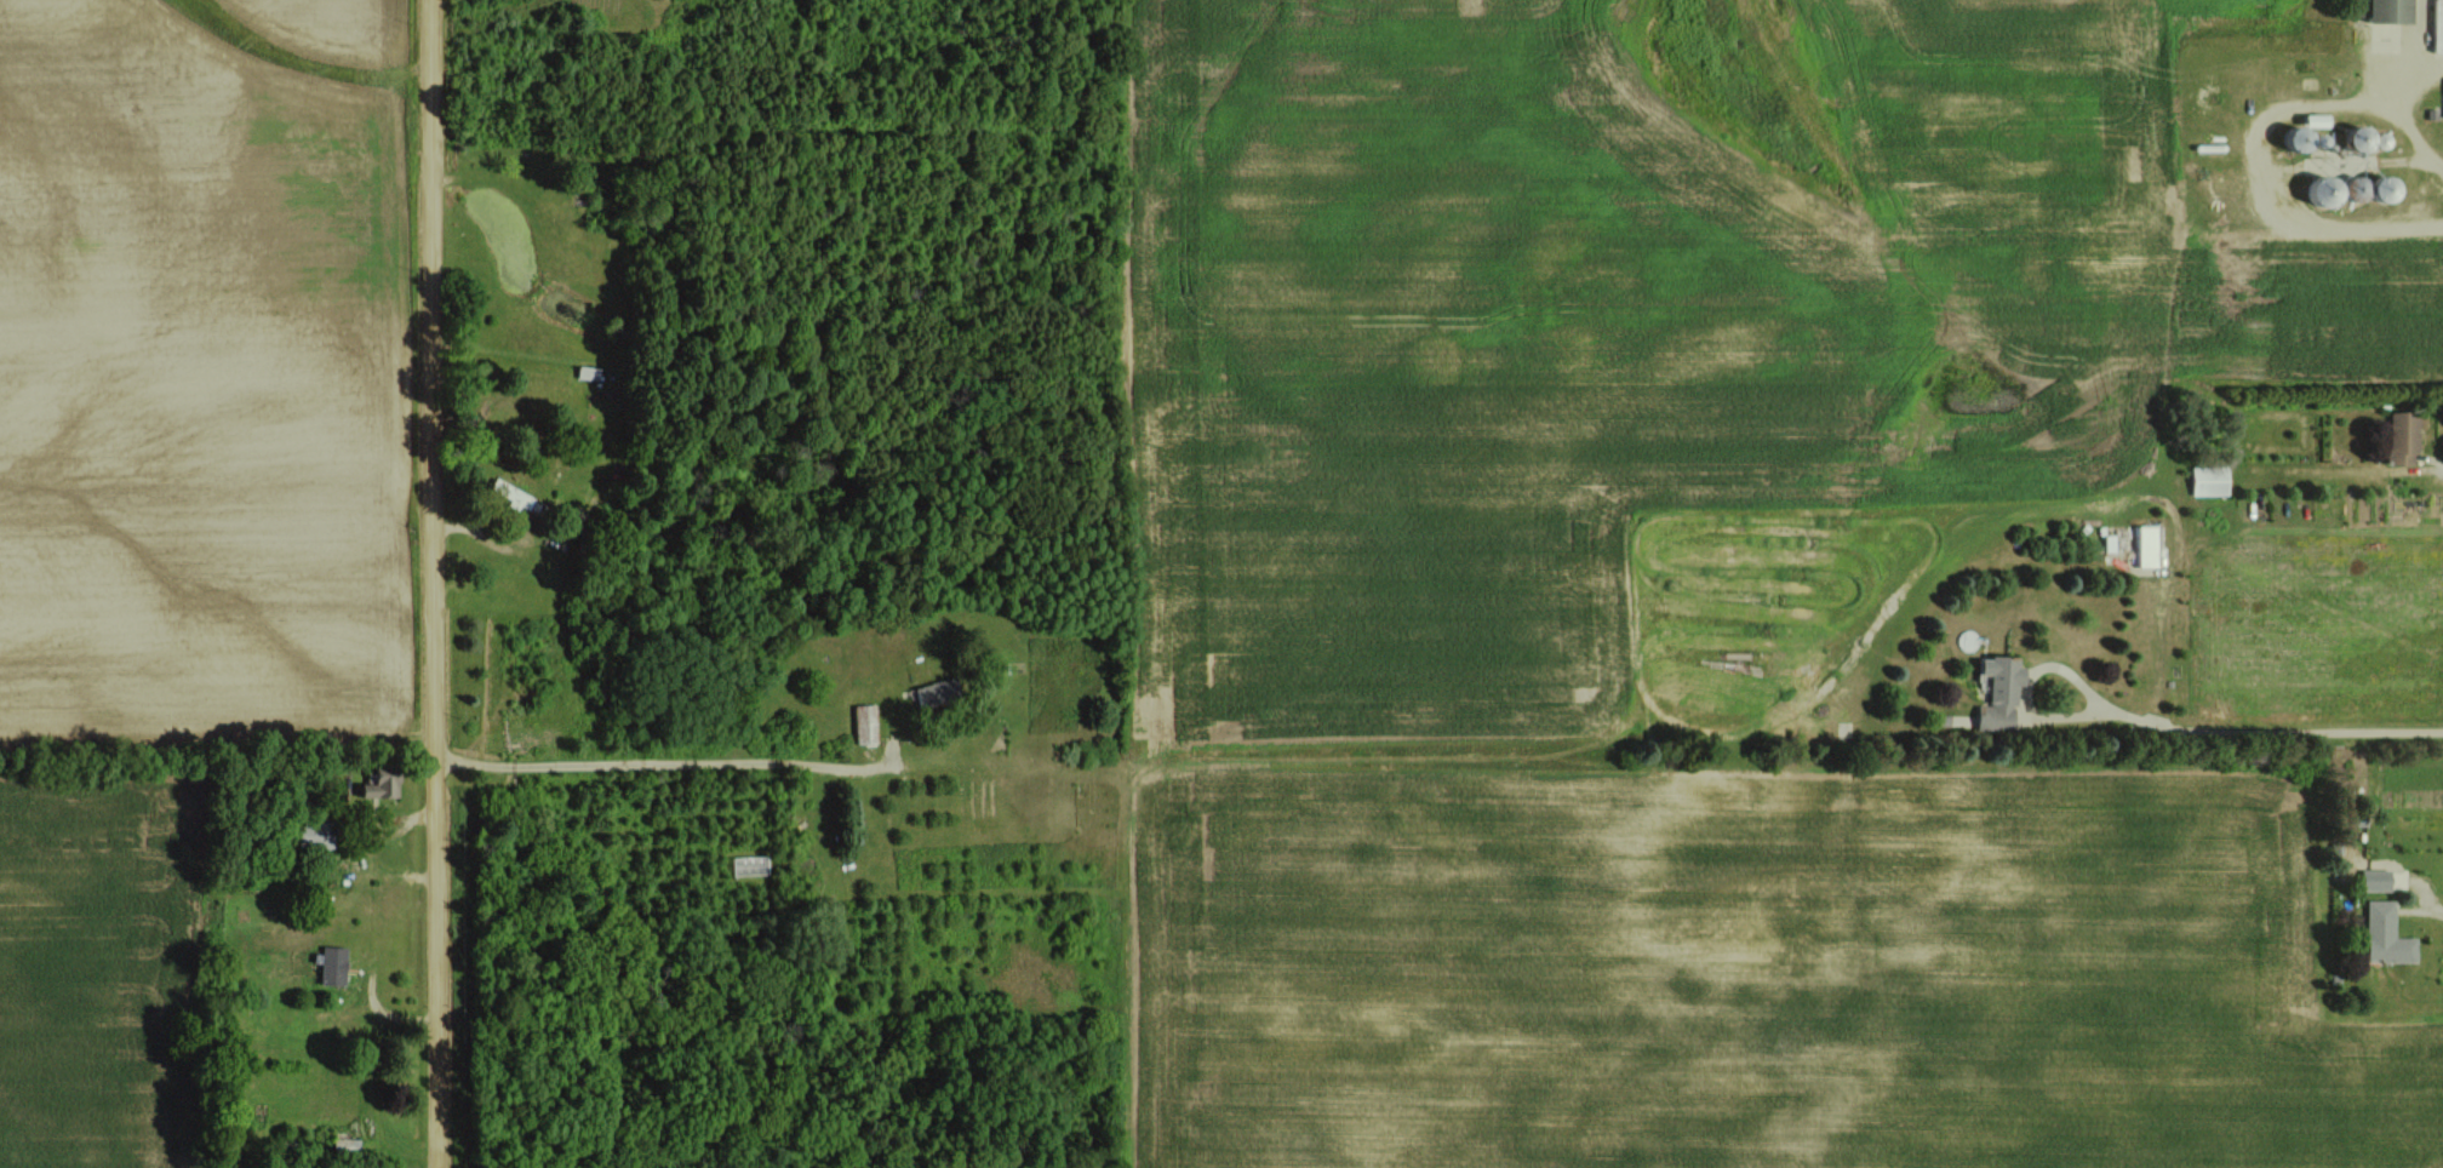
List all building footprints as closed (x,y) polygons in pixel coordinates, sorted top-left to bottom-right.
[(2413,22),(2412,0),(2369,0),(2369,22),(2413,22)] [(2433,51),(2442,52),(2442,0),(2434,0),(2433,51)] [(2329,114),(2307,113),(2306,125),(2329,126),(2329,114)] [(2293,151),(2314,150),(2313,126),(2292,127),(2293,151)] [(2314,205),(2344,203),(2343,175),(2312,177),(2313,199),(2314,199),(2314,205)] [(2391,413),(2390,464),(2414,465),(2414,453),(2418,453),(2419,413),(2391,413)] [(2193,495),(2229,495),(2230,466),(2193,466),(2193,495)] [(2159,566),(2159,525),(2140,525),(2140,566),(2159,566)] [(1978,730),(2016,731),(2017,685),(2026,685),(2027,666),(2020,666),(2020,658),(1983,657),(1983,675),(1991,675),(1990,705),(1979,704),(1978,730)] [(913,689),(920,708),(955,696),(948,676),(913,689)] [(877,741),(876,704),(855,704),(856,742),(877,741)] [(333,821),(300,822),(301,846),(335,844),(333,821)] [(2362,869),(2362,890),(2392,891),(2392,883),(2399,883),(2399,869),(2362,869)] [(2368,961),(2418,960),(2418,936),(2396,937),(2395,900),(2367,900),(2368,961)] [(347,947),(323,946),(322,983),(346,984),(347,947)]
